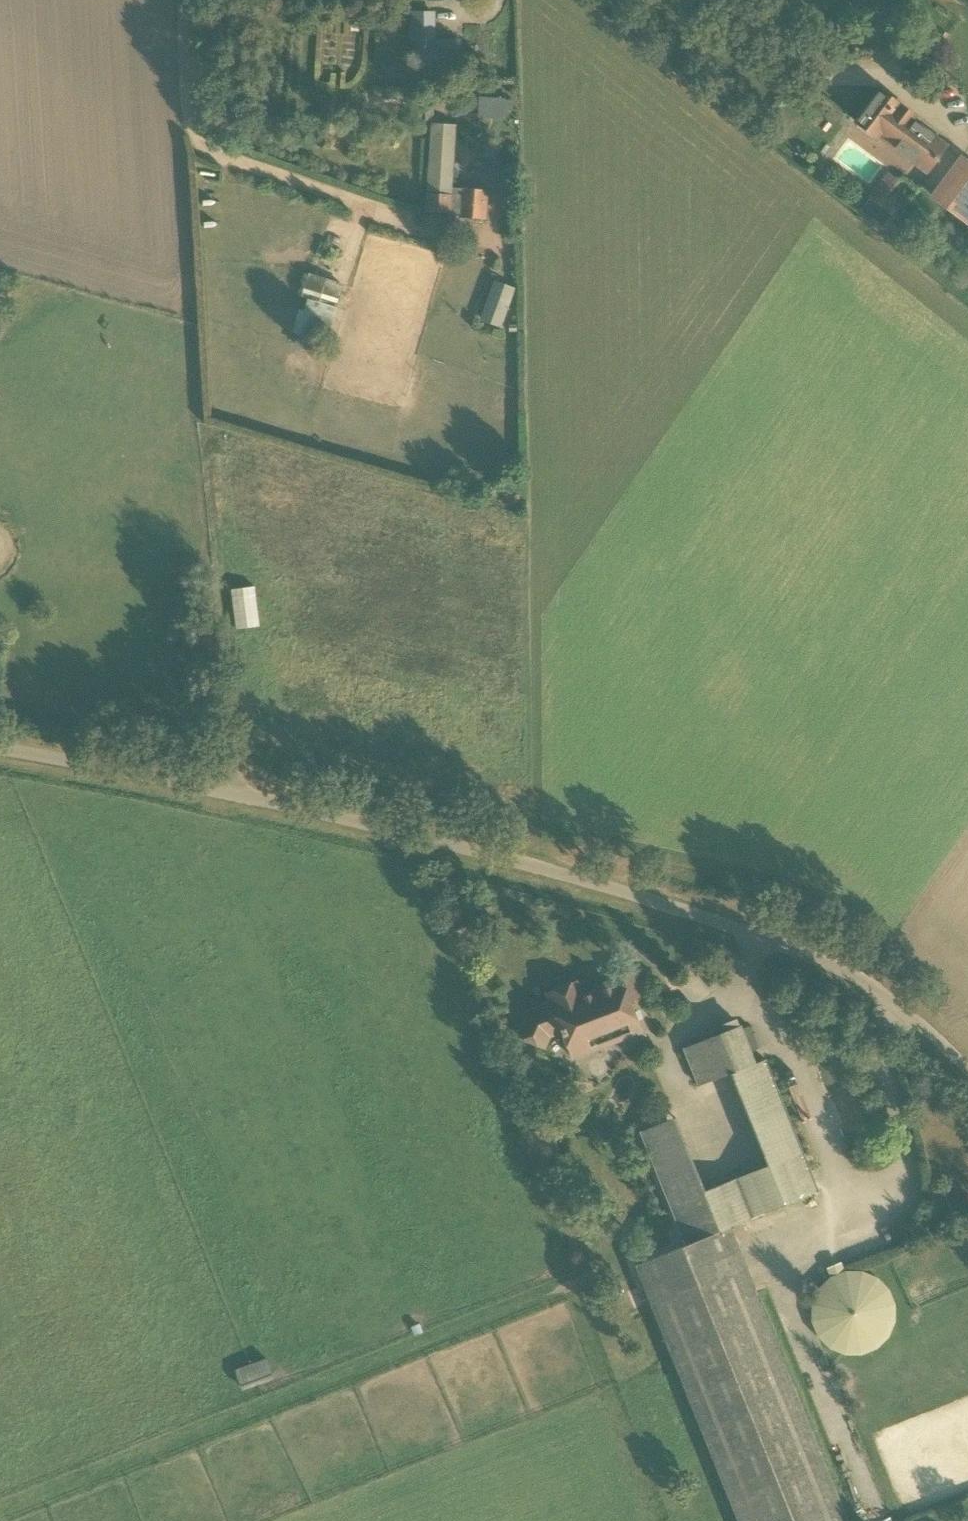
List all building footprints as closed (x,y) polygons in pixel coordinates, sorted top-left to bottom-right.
[(433,11),(416,11),(416,75),(460,75),(460,39),(433,39),(433,11)] [(900,105),(880,90),(857,122),(877,137),(878,136),(927,172),(947,146),(897,109),(900,105)] [(480,96),(479,116),(484,116),(485,110),(499,111),(499,117),(504,117),(505,108),(505,98),(506,97),(480,96)] [(452,188),(455,124),(432,123),(426,211),(461,214),(460,218),(486,219),(488,189),(462,188),(462,189),(452,188)] [(967,226),(967,160),(961,154),(929,196),(967,226)] [(869,198),(861,208),(884,226),(892,215),(879,205),(898,181),(887,172),(868,197),(869,198)] [(311,342),(325,347),(344,284),(309,273),(291,330),(299,333),(295,345),(309,349),(311,342)] [(516,289),(495,281),(480,320),(502,328),(516,289)] [(643,995),(634,971),(610,980),(611,984),(582,996),(577,982),(548,993),(552,1002),(529,1011),(528,1010),(526,1012),(527,1013),(517,1035),(544,1047),(549,1037),(550,1036),(550,1035),(561,1031),(565,1041),(566,1040),(573,1057),(641,1031),(629,1000),(643,995)] [(730,1227),(818,1191),(765,1060),(757,1063),(741,1025),(684,1048),(699,1086),(739,1069),(780,1171),(696,1205),(663,1122),(641,1131),(687,1245),(635,1265),(738,1520),(848,1520),(730,1227)] [(879,1277),(863,1270),(846,1270),(830,1277),(818,1288),(812,1304),(811,1320),(817,1336),(828,1347),(841,1353),(845,1355),(861,1355),(877,1349),(889,1337),(896,1322),(896,1305),(889,1289),(879,1277)] [(243,1390),(274,1378),(267,1358),(235,1369),(243,1390)]
